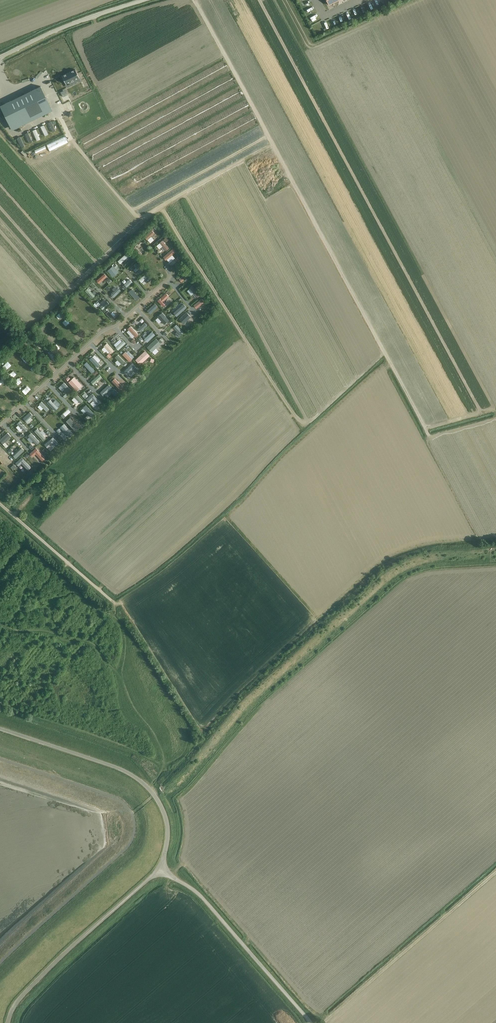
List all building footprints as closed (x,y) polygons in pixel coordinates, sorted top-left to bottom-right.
[(76,69),(62,75),(66,84),(80,77),(76,69)] [(41,86),(1,105),(10,125),(51,105),(41,86)] [(255,185),(281,174),(279,168),(252,180),(255,185)] [(152,230),(144,237),(147,239),(154,232),(152,230)] [(163,240),(160,242),(166,250),(169,248),(163,240)] [(133,248),(139,255),(142,253),(135,246),(133,248)] [(162,257),(165,260),(173,253),(170,250),(162,257)] [(118,262),(120,264),(128,257),(125,255),(118,262)] [(147,262),(150,265),(156,259),(153,256),(147,262)] [(151,270),(158,278),(161,275),(154,267),(151,270)] [(112,268),(108,271),(115,279),(119,275),(112,268)] [(146,273),(138,280),(140,283),(148,276),(146,273)] [(185,273),(178,279),(181,282),(188,277),(185,273)] [(103,275),(96,281),(99,285),(107,278),(103,275)] [(124,285),(126,288),(132,283),(130,280),(124,285)] [(192,286),(188,289),(196,299),(200,296),(192,286)] [(121,291),(118,288),(111,295),(114,298),(121,291)] [(130,288),(128,290),(135,298),(137,296),(130,288)] [(88,289),(85,292),(91,299),(95,296),(88,289)] [(156,301),(162,307),(166,304),(164,302),(168,297),(165,293),(156,301)] [(122,294),(115,301),(117,303),(125,297),(122,294)] [(194,306),(196,309),(204,302),(202,299),(194,306)] [(107,301),(99,308),(102,311),(110,305),(107,301)] [(86,310),(89,313),(94,309),(92,305),(86,310)] [(109,311),(105,314),(111,321),(115,319),(109,311)] [(157,317),(163,324),(167,321),(161,313),(157,317)] [(186,313),(178,320),(182,325),(190,317),(186,313)] [(99,314),(93,319),(96,323),(102,318),(99,314)] [(138,328),(141,331),(148,325),(145,322),(138,328)] [(177,324),(173,327),(181,335),(184,332),(177,324)] [(131,326),(128,329),(136,337),(139,334),(131,326)] [(79,333),(72,338),(75,341),(82,336),(79,333)] [(146,347),(151,352),(160,344),(155,339),(146,347)] [(123,341),(116,348),(119,351),(126,344),(123,341)] [(114,350),(107,342),(103,346),(110,353),(114,350)] [(47,351),(54,360),(57,357),(50,348),(47,351)] [(125,352),(121,355),(127,361),(128,362),(131,359),(125,352)] [(118,354),(114,357),(122,365),(125,361),(118,354)] [(142,354),(135,361),(138,364),(145,357),(142,354)] [(20,359),(23,364),(29,359),(25,355),(20,359)] [(100,365),(93,357),(90,359),(97,367),(100,365)] [(8,359),(3,365),(7,368),(12,362),(8,359)] [(94,371),(86,362),(83,366),(91,374),(94,371)] [(133,364),(124,371),(128,375),(136,367),(133,364)] [(10,370),(14,374),(19,369),(16,365),(10,370)] [(90,382),(93,385),(101,377),(99,375),(90,382)] [(75,377),(69,382),(77,391),(83,386),(75,377)] [(115,378),(112,381),(120,390),(123,387),(115,378)] [(100,393),(103,396),(111,388),(108,385),(100,393)] [(100,403),(92,394),(86,400),(88,403),(91,400),(96,406),(100,403)] [(33,416),(30,413),(24,418),(27,421),(33,416)] [(65,424),(61,428),(67,435),(71,431),(65,424)] [(3,445),(11,437),(8,433),(0,440),(0,441),(3,445)] [(57,444),(52,438),(45,445),(47,448),(51,444),(54,447),(57,444)] [(24,452),(20,448),(13,455),(17,459),(24,452)] [(45,458),(37,449),(30,455),(32,458),(35,455),(41,462),(45,458)] [(21,459),(15,465),(18,468),(21,465),(27,471),(30,468),(21,459)]
